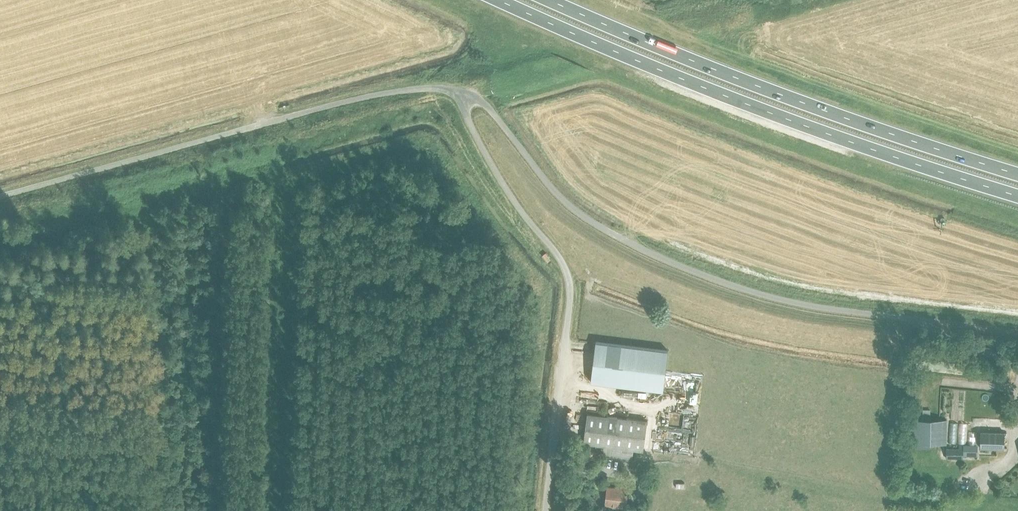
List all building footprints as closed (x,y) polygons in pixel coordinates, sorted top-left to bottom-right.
[(591,382),(663,390),(668,350),(596,341),(591,382)] [(588,399),(588,401),(583,401),(583,409),(606,409),(606,399),(588,399)] [(932,450),(932,444),(946,444),(946,420),(930,419),(930,409),(919,409),(919,419),(909,419),(908,443),(916,443),(916,450),(932,450)] [(683,423),(683,412),(672,412),(671,423),(683,423)] [(647,421),(587,413),(584,443),(593,444),(591,459),(601,460),(602,456),(632,460),(634,449),(643,451),(647,421)] [(952,441),(969,440),(968,420),(951,420),(952,441)] [(980,448),(1004,448),(1005,432),(981,432),(980,448)] [(946,457),(957,458),(963,458),(963,454),(977,455),(978,447),(963,447),(963,444),(959,444),(959,448),(946,448),(946,457)] [(636,495),(646,498),(650,482),(640,480),(636,495)] [(605,504),(626,507),(628,489),(607,486),(605,504)]
